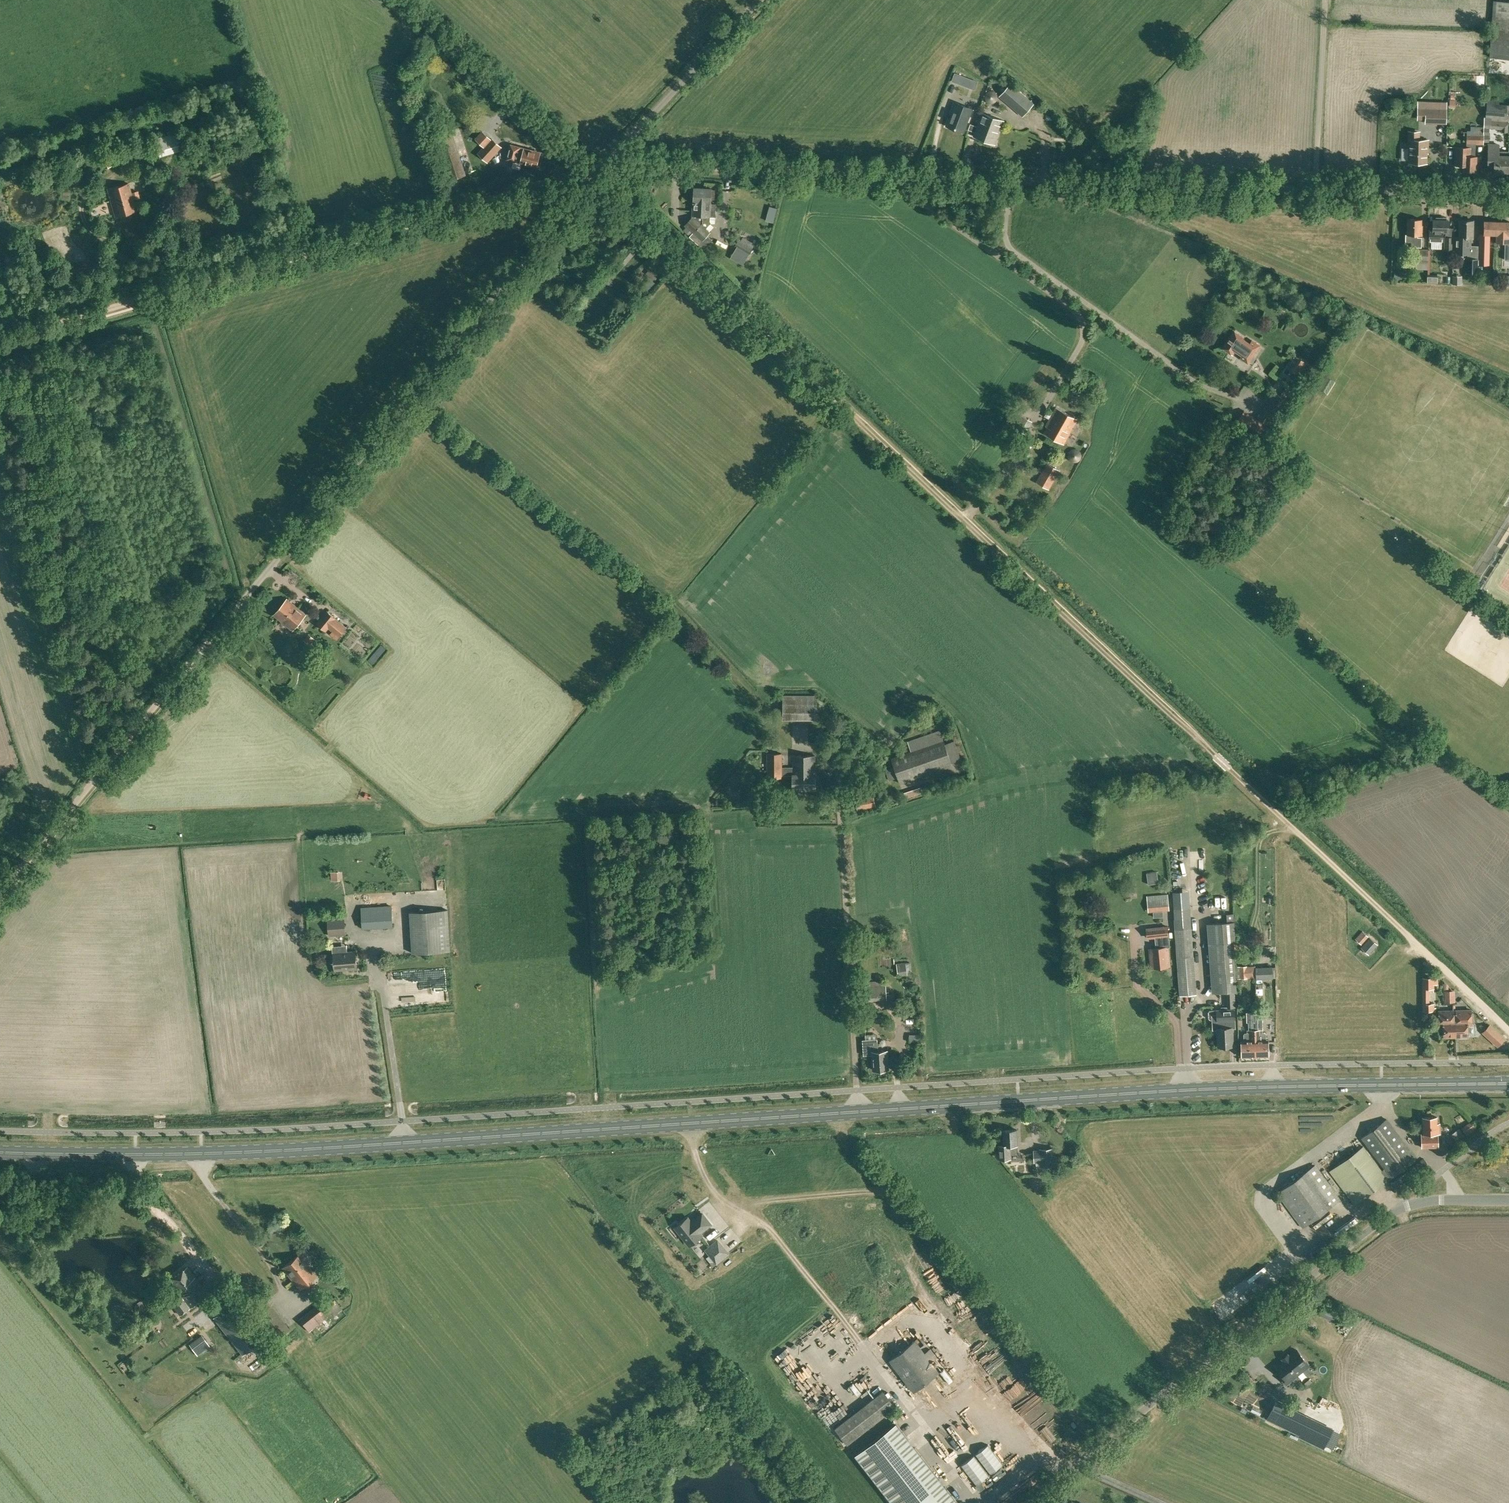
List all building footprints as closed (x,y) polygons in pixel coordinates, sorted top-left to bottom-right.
[(1494,1),(1490,57),(1508,58),(1508,2),(1494,1)] [(959,84),(962,76),(955,73),(952,81),(959,84)] [(971,80),(969,87),(974,89),(977,82),(971,80)] [(1023,116),(1033,104),(1010,83),(999,96),(1023,116)] [(1483,126),(1483,128),(1489,128),(1501,129),(1501,131),(1508,132),(1508,124),(1508,105),(1499,104),(1499,100),(1487,99),(1487,103),(1486,103),(1486,117),(1484,117),(1483,126)] [(963,132),(972,109),(955,102),(946,126),(963,132)] [(1446,124),(1447,108),(1417,107),(1417,120),(1425,120),(1425,123),(1446,124)] [(973,125),(971,130),(975,132),(973,136),(995,144),(1003,121),(982,112),(977,126),(973,125)] [(1483,141),(1483,128),(1483,126),(1471,126),(1471,129),(1467,129),(1467,147),(1455,146),(1454,165),(1455,167),(1459,167),(1460,166),(1463,166),(1463,171),(1476,172),(1477,156),(1476,156),(1477,143),(1483,143),(1483,141)] [(447,181),(448,181),(466,175),(451,127),(432,134),(447,181)] [(492,139),(483,130),(475,138),(484,147),(492,139)] [(1402,148),(1401,160),(1409,160),(1409,162),(1426,163),(1426,152),(1427,152),(1428,140),(1420,140),(1420,134),(1420,131),(1408,130),(1408,140),(1409,140),(1409,148),(1402,148)] [(491,157),(501,147),(492,139),(484,147),(483,149),(491,157)] [(137,157),(149,153),(145,141),(134,145),(137,157)] [(1508,172),(1508,155),(1499,155),(1499,143),(1488,143),(1487,164),(1487,170),(1493,170),(1493,172),(1508,172)] [(536,166),(540,153),(524,149),(525,148),(511,144),(507,159),(528,164),(536,166)] [(113,163),(121,161),(117,149),(110,151),(113,163)] [(101,169),(112,166),(109,151),(98,154),(101,169)] [(131,192),(128,184),(107,189),(115,217),(136,211),(133,199),(140,198),(138,190),(131,192)] [(711,232),(706,228),(711,223),(710,220),(710,216),(717,216),(717,203),(711,203),(711,198),(714,198),(715,189),(711,189),(712,188),(694,187),(692,216),(684,225),(686,227),(683,230),(699,243),(698,244),(704,249),(712,240),(708,235),(711,232)] [(1432,219),(1432,229),(1429,229),(1429,241),(1443,241),(1443,232),(1448,232),(1448,219),(1447,219),(1447,217),(1439,217),(1439,219),(1432,219)] [(1422,236),(1422,225),(1421,225),(1422,219),(1407,218),(1407,234),(1405,234),(1405,243),(1407,243),(1407,247),(1421,247),(1422,237),(1417,237),(1418,235),(1422,236)] [(1473,238),(1473,220),(1460,220),(1459,236),(1454,235),(1453,254),(1471,254),(1471,238),(1473,238)] [(1496,234),(1497,221),(1483,221),(1483,234),(1483,242),(1490,242),(1490,234),(1496,234)] [(1496,242),(1505,242),(1508,242),(1508,221),(1497,221),(1496,234),(1496,242)] [(755,243),(742,237),(740,241),(738,239),(734,246),(736,247),(732,253),(745,261),(755,243)] [(1454,237),(1453,237),(1444,237),(1444,251),(1453,251),(1454,237)] [(1478,264),(1489,264),(1489,248),(1479,247),(1478,264)] [(1428,270),(1428,255),(1428,249),(1416,249),(1415,255),(1415,269),(1428,270)] [(1477,273),(1477,259),(1467,258),(1466,272),(1477,273)] [(653,280),(657,276),(649,269),(646,273),(653,280)] [(1431,275),(1431,283),(1441,283),(1441,275),(1431,275)] [(1452,284),(1461,284),(1461,276),(1452,276),(1452,284)] [(1250,342),(1243,338),(1244,337),(1234,331),(1223,348),(1231,354),(1231,353),(1233,354),(1235,350),(1242,355),(1240,358),(1248,363),(1260,345),(1252,340),(1250,342)] [(1056,407),(1051,416),(1046,425),(1047,426),(1044,433),(1064,444),(1078,419),(1056,407)] [(1050,488),(1061,470),(1049,463),(1039,482),(1050,488)] [(293,631),(306,614),(287,598),(274,615),(293,631)] [(337,640),(347,627),(336,619),(337,617),(327,610),(316,623),(326,631),(328,628),(332,631),(330,634),(337,640)] [(313,647),(318,641),(309,633),(303,639),(313,647)] [(945,743),(944,740),(940,729),(913,739),(907,741),(911,751),(891,757),(894,767),(886,770),(889,780),(898,777),(900,784),(953,765),(951,762),(961,759),(955,740),(945,743)] [(782,767),(782,753),(767,753),(767,778),(782,778),(782,775),(793,775),(793,789),(816,789),(816,755),(793,755),(793,767),(782,767)] [(921,786),(904,792),(906,798),(923,793),(921,786)] [(857,810),(876,806),(874,795),(855,799),(857,810)] [(1148,884),(1159,882),(1157,872),(1146,873),(1148,884)] [(1168,893),(1147,895),(1148,912),(1169,910),(1168,893)] [(391,905),(362,907),(363,928),(392,926),(391,905)] [(1180,996),(1197,994),(1192,926),(1190,907),(1174,908),(1175,927),(1180,996)] [(413,954),(451,952),(448,911),(411,913),(413,954)] [(1235,962),(1233,942),(1236,942),(1234,913),(1226,913),(1227,921),(1207,923),(1208,943),(1210,964),(1211,964),(1213,993),(1237,991),(1235,961),(1235,962)] [(329,936),(346,935),(345,919),(327,920),(329,936)] [(1170,947),(1168,925),(1146,928),(1147,938),(1155,937),(1156,948),(1149,949),(1151,968),(1170,966),(1168,947),(1170,947)] [(351,951),(350,935),(334,936),(335,952),(351,951)] [(1368,954),(1378,944),(1370,937),(1361,947),(1368,954)] [(335,970),(357,968),(356,951),(333,953),(335,970)] [(898,976),(908,975),(906,963),(896,964),(898,976)] [(1255,965),(1246,966),(1247,978),(1256,977),(1255,965)] [(1272,967),(1256,967),(1256,979),(1275,978),(1276,978),(1276,970),(1272,970),(1272,967)] [(448,983),(447,970),(400,973),(401,986),(448,983)] [(1429,1003),(1429,991),(1434,991),(1434,984),(1438,984),(1438,977),(1422,977),(1422,1011),(1435,1011),(1435,1003),(1429,1003)] [(866,1001),(887,1000),(885,980),(865,981),(866,1001)] [(1444,1002),(1455,1002),(1454,990),(1444,991),(1444,1002)] [(416,998),(417,1009),(426,1008),(425,997),(416,998)] [(1217,1029),(1232,1028),(1235,1027),(1234,1009),(1227,1009),(1227,1006),(1221,1007),(1221,1009),(1210,1010),(1208,1011),(1208,1018),(1210,1020),(1212,1020),(1213,1029),(1217,1029)] [(1456,1036),(1455,1020),(1454,1020),(1453,1010),(1453,1008),(1438,1009),(1439,1023),(1440,1023),(1440,1027),(1443,1027),(1443,1036),(1456,1036)] [(1455,1020),(1456,1036),(1460,1036),(1460,1038),(1466,1037),(1466,1035),(1468,1035),(1467,1024),(1472,1024),(1471,1008),(1456,1008),(1456,1020),(1455,1020)] [(1244,1040),(1241,1040),(1242,1057),(1256,1056),(1255,1027),(1255,1021),(1255,1012),(1246,1012),(1246,1021),(1248,1021),(1248,1029),(1247,1029),(1247,1032),(1245,1032),(1243,1034),(1244,1040)] [(1255,1021),(1255,1027),(1256,1056),(1269,1056),(1269,1039),(1266,1039),(1266,1034),(1264,1032),(1263,1032),(1263,1029),(1263,1021),(1262,1012),(1255,1012),(1255,1021)] [(1490,1024),(1483,1032),(1498,1046),(1505,1038),(1490,1024)] [(1232,1028),(1217,1029),(1218,1046),(1233,1046),(1232,1028)] [(878,1051),(877,1038),(862,1040),(863,1055),(872,1055),(873,1070),(888,1069),(887,1051),(878,1051)] [(1437,1123),(1437,1116),(1422,1117),(1423,1133),(1421,1133),(1422,1147),(1438,1147),(1438,1133),(1440,1133),(1440,1123),(1437,1123)] [(1354,1205),(1417,1158),(1387,1118),(1361,1138),(1384,1168),(1382,1170),(1363,1145),(1329,1171),(1354,1205)] [(1477,1123),(1467,1129),(1470,1134),(1480,1128),(1477,1123)] [(999,1159),(1011,1158),(1011,1154),(1017,1153),(1017,1145),(1018,1145),(1017,1129),(1003,1130),(1003,1144),(998,1144),(999,1159)] [(1055,1166),(1054,1147),(1039,1148),(1039,1149),(1033,1150),(1034,1162),(1040,1162),(1040,1167),(1055,1166)] [(1302,1228),(1330,1208),(1341,1199),(1315,1164),(1304,1172),(1277,1193),(1302,1228)] [(686,1212),(676,1220),(682,1229),(680,1231),(687,1240),(700,1230),(698,1228),(709,1219),(700,1208),(689,1217),(686,1212)] [(712,1241),(702,1250),(710,1259),(720,1250),(712,1241)] [(300,1289),(316,1276),(299,1254),(282,1267),(300,1289)] [(180,1314),(207,1294),(194,1277),(186,1267),(168,1281),(176,1291),(167,1298),(180,1314)] [(275,1340),(290,1328),(261,1292),(247,1304),(275,1340)] [(335,1316),(343,1309),(330,1294),(299,1319),(309,1332),(324,1319),(332,1312),(335,1316)] [(242,1354),(258,1341),(230,1305),(214,1317),(242,1354)] [(202,1323),(194,1328),(196,1333),(205,1328),(202,1323)] [(202,1356),(215,1346),(208,1337),(195,1348),(202,1356)] [(924,1353),(915,1340),(889,1360),(887,1362),(893,1370),(896,1368),(914,1392),(939,1372),(931,1362),(937,1357),(930,1348),(924,1353)] [(863,1349),(854,1356),(858,1362),(867,1355),(863,1349)] [(1309,1365),(1296,1349),(1276,1366),(1283,1375),(1282,1377),(1287,1383),(1309,1365)] [(270,1370),(283,1358),(278,1353),(266,1365),(270,1370)] [(124,1366),(132,1374),(136,1371),(128,1362),(124,1366)] [(740,1388),(750,1380),(740,1367),(731,1375),(740,1388)] [(847,1444),(896,1406),(883,1390),(834,1428),(847,1444)] [(1276,1402),(1269,1419),(1298,1432),(1327,1446),(1335,1428),(1307,1415),(1306,1416),(1276,1402)] [(958,1502),(896,1423),(856,1454),(894,1502),(958,1502)] [(1022,1464),(1026,1457),(1018,1452),(1014,1459),(1022,1464)]
